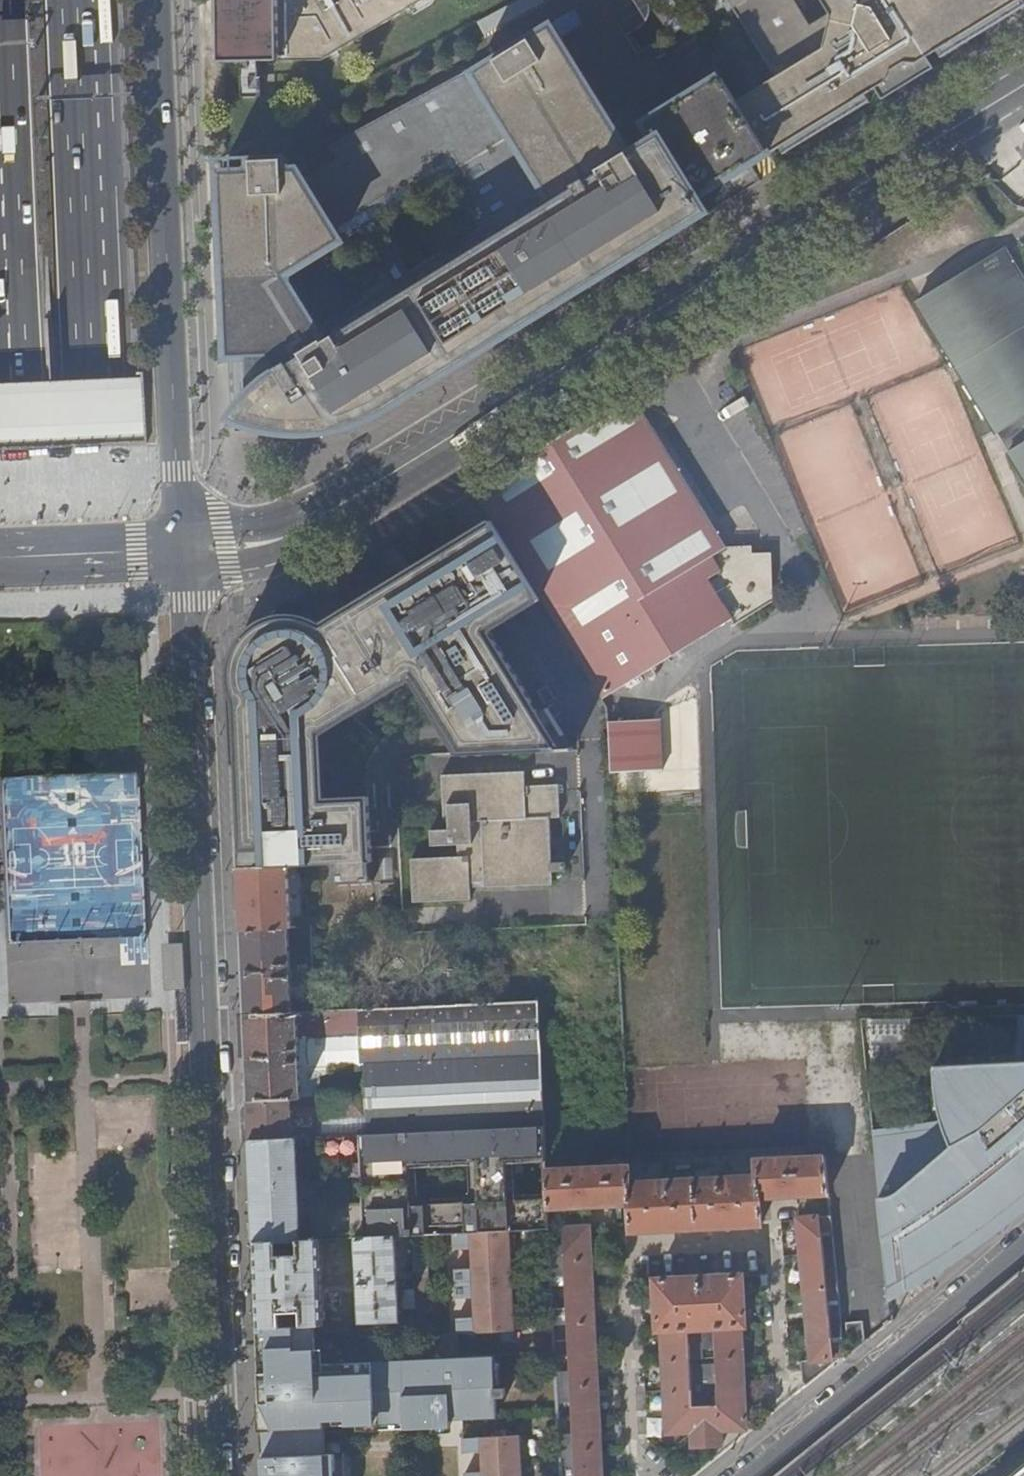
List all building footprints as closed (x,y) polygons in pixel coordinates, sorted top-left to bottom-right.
[(216,59),(239,59),(242,66),(242,86),(258,86),(258,58),(278,58),(278,0),(216,0),(216,59)] [(734,103),(765,152),(766,155),(871,91),(879,103),(885,99),(894,77),(902,72),(927,74),(933,70),(925,57),(1019,0),(725,0),(772,79),(734,103)] [(226,392),(225,394),(227,397),(230,398),(230,415),(226,421),(229,423),(281,435),(314,434),(333,431),(351,425),(375,416),(640,252),(637,247),(645,243),(646,244),(648,245),(652,244),(653,241),(652,238),(656,240),(659,239),(660,238),(661,236),(660,233),(664,231),(667,236),(702,214),(691,198),(765,152),(734,103),(718,76),(640,127),(649,143),(625,156),(545,29),(469,76),(465,71),(322,149),(330,162),(298,182),(292,172),(278,172),(277,161),(217,164),(222,347),(223,365),(229,364),(229,377),(226,379),(225,382),(225,384),(227,385),(230,386),(230,389),(227,390),(226,392)] [(894,77),(885,99),(927,74),(902,72),(894,77)] [(996,433),(1023,416),(1023,279),(1006,249),(917,304),(996,433)] [(540,602),(599,699),(667,658),(661,648),(723,609),(730,620),(734,625),(771,602),(767,550),(748,557),(748,549),(721,551),(628,397),(473,492),(492,522),(523,574),(540,602)] [(1023,480),(1023,445),(1009,454),(1023,480)] [(512,619),(540,602),(523,574),(492,522),(464,539),(468,546),(512,619)] [(830,568),(830,583),(909,584),(910,538),(892,538),(892,547),(873,547),(873,569),(830,568)] [(415,679),(443,725),(534,722),(543,716),(491,632),(512,619),(468,546),(400,587),(395,579),(324,623),(303,615),(281,615),(261,622),(245,636),(234,654),(230,675),(231,686),(242,715),(232,722),(239,868),(289,866),(299,866),(337,865),(339,886),(374,885),(372,864),(370,864),(341,866),(338,832),(364,830),(364,826),(327,829),(325,805),(366,803),(366,800),(325,803),(324,734),(415,679)] [(661,648),(667,658),(730,620),(723,609),(661,648)] [(549,685),(539,691),(548,706),(558,699),(549,685)] [(443,725),(463,759),(578,754),(551,711),(543,716),(534,722),(443,725)] [(612,718),(613,767),(663,765),(662,716),(612,718)] [(524,770),(442,774),(443,804),(448,803),(449,827),(431,829),(432,845),(457,843),(458,855),(411,857),(413,902),(471,898),(470,882),(485,881),(485,886),(553,883),(550,817),(561,815),(559,782),(525,785),(524,770)] [(368,826),(366,803),(325,805),(327,829),(364,826),(368,826)] [(341,866),(370,864),(368,830),(364,830),(338,832),(341,866)] [(239,869),(241,929),(289,927),(292,927),(291,919),(290,890),(290,881),(289,866),(239,868),(239,869)] [(299,866),(289,866),(290,881),(300,881),(299,866)] [(290,881),(290,890),(300,889),(300,881),(290,881)] [(292,927),(302,927),(302,918),(291,919),(292,927)] [(241,930),(245,1013),(293,1012),(290,933),(289,927),(241,929),(241,930)] [(173,944),(174,990),(185,990),(183,943),(173,944)] [(174,990),(173,944),(162,944),(164,990),(174,990)] [(539,1004),(358,1010),(360,1062),(363,1063),(364,1093),(323,1095),(324,1118),(365,1117),(366,1134),(545,1128),(539,1004)] [(348,1010),(327,1011),(327,1018),(348,1018),(348,1010)] [(293,1012),(245,1013),(248,1098),(291,1097),(300,1096),(301,1096),(298,1012),(293,1012)] [(887,1275),(916,1272),(927,1266),(963,1242),(1023,1197),(1023,1053),(966,1056),(966,1063),(936,1065),(938,1086),(931,1087),(936,1128),(882,1133),(872,1128),(887,1275)] [(313,1096),(301,1096),(300,1096),(301,1108),(313,1107),(313,1096)] [(291,1097),(248,1098),(248,1108),(250,1138),(295,1137),(305,1136),(311,1136),(314,1136),(314,1123),(297,1124),(296,1109),(291,1109),(291,1097)] [(545,1128),(366,1134),(314,1136),(311,1136),(311,1143),(311,1150),(361,1149),(363,1201),(314,1203),(314,1219),(315,1238),(320,1237),(356,1236),(396,1235),(411,1234),(426,1233),(454,1232),(470,1231),(511,1230),(549,1228),(550,1228),(549,1208),(547,1171),(545,1128)] [(295,1137),(250,1138),(254,1240),(315,1238),(314,1219),(299,1220),(295,1137)] [(311,1150),(314,1203),(363,1201),(361,1149),(311,1150)] [(628,1167),(547,1171),(549,1208),(629,1205),(630,1231),(762,1224),(760,1197),(828,1193),(825,1157),(755,1160),(756,1177),(629,1183),(628,1167)] [(839,1299),(830,1215),(798,1219),(811,1360),(801,1361),(803,1382),(807,1386),(843,1357),(845,1358),(843,1344),(833,1345),(832,1337),(843,1336),(839,1306),(829,1307),(828,1300),(839,1299)] [(588,1229),(562,1229),(563,1246),(550,1246),(551,1277),(565,1276),(566,1308),(553,1308),(555,1340),(568,1339),(570,1371),(557,1372),(559,1402),(572,1402),(573,1434),(560,1435),(562,1465),(575,1464),(576,1475),(602,1475),(588,1229)] [(470,1231),(454,1232),(454,1248),(474,1247),(474,1267),(455,1268),(456,1297),(476,1297),(476,1317),(457,1317),(458,1331),(514,1329),(511,1230),(470,1231)] [(426,1233),(411,1234),(412,1263),(415,1263),(417,1282),(429,1281),(426,1233)] [(400,1319),(396,1235),(356,1236),(360,1321),(400,1319)] [(258,1325),(324,1322),(320,1237),(315,1238),(254,1240),(258,1325)] [(745,1327),(742,1275),(654,1280),(657,1331),(662,1331),(666,1391),(665,1392),(667,1433),(692,1432),(692,1447),(721,1446),(720,1431),(746,1429),(739,1327),(745,1327)] [(430,1310),(429,1288),(416,1289),(417,1318),(430,1310)] [(346,1361),(344,1321),(324,1322),(258,1325),(261,1375),(287,1374),(299,1373),(333,1372),(429,1368),(433,1368),(433,1357),(346,1361)] [(447,1356),(448,1367),(497,1365),(497,1354),(447,1356)] [(497,1365),(448,1367),(450,1418),(500,1416),(499,1396),(508,1396),(507,1387),(498,1387),(497,1365)] [(436,1425),(433,1368),(429,1368),(333,1372),(299,1373),(287,1374),(261,1375),(263,1433),(280,1433),(280,1426),(336,1424),(336,1430),(436,1425)] [(468,1475),(525,1475),(523,1435),(466,1438),(467,1453),(486,1452),(487,1472),(468,1472),(468,1475)] [(344,1451),(327,1452),(328,1475),(346,1475),(344,1451)] [(265,1475),(328,1475),(327,1452),(264,1454),(265,1475)] [(1012,1475),(1023,1475),(1023,1466),(1012,1475)]
